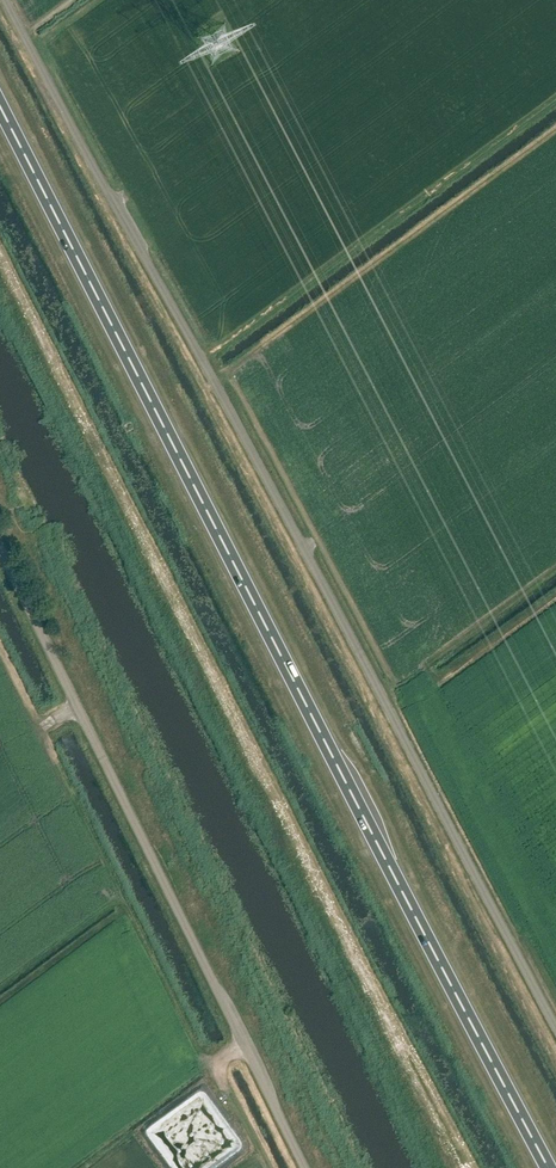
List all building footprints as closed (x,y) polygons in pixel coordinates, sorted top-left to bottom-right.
[(442,634),(420,648),(427,659),(449,645),(442,634)]
